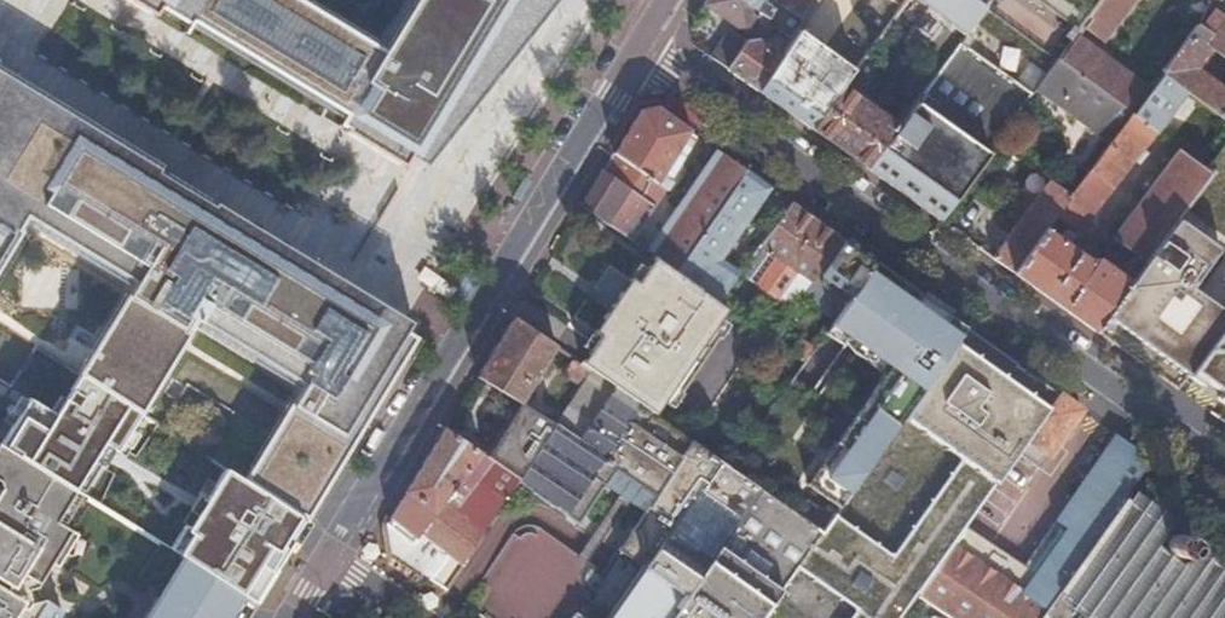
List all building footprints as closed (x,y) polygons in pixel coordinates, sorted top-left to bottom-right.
[(155,16),(160,9),(187,25),(182,33),(185,34),(192,22),(194,18),(214,30),(212,35),(214,36),(216,32),(242,48),(240,52),(241,53),(244,49),(270,64),(268,69),(269,70),(272,66),(298,81),(296,86),(297,87),(300,82),(326,98),(323,103),(325,104),(328,99),(345,110),(343,114),(344,115),(337,125),(344,129),(343,131),(403,167),(413,151),(423,157),(484,80),(479,76),(502,47),(514,32),(537,3),(541,7),(547,0),(415,0),(384,51),(356,34),(354,38),(334,26),(337,22),(335,21),(332,25),(306,9),(309,5),(307,4),(305,8),(291,0),(128,0),(155,16)] [(702,5),(744,32),(754,16),(764,0),(705,0),(702,5)] [(776,1),(777,0),(764,0),(754,16),(765,23),(776,1)] [(779,30),(791,39),(797,30),(817,0),(777,0),(776,1),(791,11),(779,30)] [(963,34),(984,5),(977,0),(918,0),(963,34)] [(1058,59),(1076,35),(1082,26),(1047,0),(988,0),(984,5),(1058,59)] [(1082,26),(1085,24),(1102,0),(1047,0),(1082,26)] [(1085,24),(1105,39),(1133,0),(1102,0),(1085,24)] [(1037,89),(1058,59),(984,5),(963,34),(896,125),(865,168),(887,183),(939,221),(1037,89)] [(1196,23),(1161,71),(1187,90),(1224,118),(1224,92),(1193,68),(1209,47),(1224,59),(1224,19),(1213,10),(1200,27),(1196,23)] [(797,30),(818,46),(817,36),(805,27),(797,30)] [(842,86),(849,75),(853,71),(818,46),(797,30),(791,39),(780,55),(756,91),(778,106),(810,129),(842,86)] [(516,35),(514,32),(502,47),(505,48),(509,49),(513,47),(515,45),(516,42),(517,39),(516,35)] [(728,71),(756,91),(780,55),(755,38),(742,42),(728,33),(711,59),(728,71)] [(1130,112),(1148,89),(1076,35),(1058,59),(1130,112)] [(878,58),(867,51),(853,71),(849,75),(861,83),(878,58)] [(1110,140),(1130,112),(1058,59),(1037,89),(1110,140)] [(1187,90),(1161,71),(1148,89),(1130,112),(1110,140),(1070,195),(1011,272),(1054,303),(1095,332),(1103,320),(1131,281),(1097,258),(1093,263),(1067,244),(1074,234),(1066,228),(1059,238),(1051,232),(1061,219),(1077,231),(1133,158),(1138,161),(1145,152),(1140,149),(1154,131),(1156,133),(1187,90)] [(417,338),(350,297),(353,292),(333,280),(291,254),(274,244),(263,237),(246,227),(0,77),(0,256),(15,231),(18,233),(26,220),(134,286),(126,299),(129,301),(114,327),(109,324),(108,326),(113,328),(97,355),(93,352),(91,354),(96,356),(83,377),(78,373),(77,375),(136,413),(150,389),(153,391),(154,389),(150,387),(166,361),(170,363),(171,362),(167,359),(183,333),(186,335),(193,322),(302,388),(272,437),(269,436),(243,480),(306,520),(311,513),(309,512),(323,489),(355,435),(357,436),(368,419),(381,397),(417,338)] [(896,125),(842,86),(810,129),(858,163),(865,168),(896,125)] [(603,170),(655,205),(683,162),(673,156),(690,129),(657,105),(648,106),(641,107),(603,170)] [(1220,145),(1204,167),(1211,172),(1224,182),(1224,138),(1220,145)] [(724,152),(720,150),(651,251),(654,254),(724,152)] [(1204,167),(1179,150),(1114,238),(1122,244),(1111,260),(1135,277),(1175,221),(1186,206),(1211,172),(1204,167)] [(654,254),(676,269),(746,168),(724,152),(654,254)] [(746,168),(676,269),(720,299),(740,272),(740,270),(721,257),(729,247),(730,246),(772,187),(746,168)] [(632,238),(655,205),(603,170),(590,191),(582,204),(632,238)] [(1211,172),(1186,206),(1224,234),(1224,182),(1211,172)] [(990,257),(1011,272),(1070,195),(1049,179),(1034,200),(1020,190),(1008,206),(1021,216),(990,257)] [(796,204),(790,200),(759,243),(740,270),(740,272),(761,286),(757,291),(764,295),(764,294),(767,290),(818,219),(796,204)] [(764,294),(764,295),(770,299),(773,295),(795,310),(805,296),(845,239),(839,234),(818,219),(767,290),(764,294)] [(1175,221),(1135,277),(1131,281),(1103,320),(1095,332),(1119,349),(1174,388),(1188,368),(1224,319),(1224,316),(1187,287),(1214,249),(1175,221)] [(249,225),(246,227),(263,237),(263,236),(264,232),(263,229),(261,226),(258,224),(255,223),(252,224),(249,225)] [(805,296),(834,317),(875,260),(854,245),(845,239),(805,296)] [(276,242),(274,244),(291,254),(291,253),(292,249),(291,247),(290,244),(288,242),(284,241),(280,241),(276,242)] [(579,361),(614,385),(654,412),(664,397),(674,384),(680,389),(714,340),(708,335),(716,323),(718,321),(729,305),(720,299),(676,269),(654,254),(643,269),(634,282),(628,278),(611,304),(593,329),(599,333),(590,345),(587,350),(579,361)] [(891,272),(875,260),(834,317),(830,322),(849,336),(860,343),(890,364),(806,482),(839,506),(904,413),(918,394),(966,325),(904,281),(899,277),(893,273),(891,272)] [(483,366),(478,374),(518,398),(521,400),(525,393),(532,397),(535,391),(529,387),(555,344),(514,316),(483,366)] [(1188,368),(1199,376),(1212,386),(1220,392),(1216,397),(1224,404),(1224,319),(1188,368)] [(716,323),(708,335),(714,340),(717,341),(727,328),(718,321),(716,323)] [(904,413),(961,454),(998,480),(1002,473),(1018,451),(1019,452),(1060,392),(1024,366),(966,325),(918,394),(904,413)] [(799,337),(791,348),(805,358),(813,347),(813,346),(799,337)] [(581,383),(555,422),(578,437),(614,385),(579,361),(572,356),(563,370),(581,383)] [(75,491),(103,444),(117,452),(140,415),(136,413),(77,375),(67,398),(62,395),(52,411),(29,397),(1,444),(75,491)] [(674,384),(664,397),(673,403),(682,390),(680,389),(674,384)] [(759,485),(654,412),(614,385),(578,437),(555,422),(548,434),(534,455),(519,478),(517,481),(577,524),(604,483),(644,510),(618,548),(641,564),(603,617),(667,617),(759,485)] [(1083,409),(1060,392),(1019,452),(1040,467),(1050,454),(1051,454),(1083,409)] [(521,400),(487,456),(519,478),(534,455),(548,434),(555,422),(534,408),(521,400)] [(389,550),(446,590),(517,481),(519,478),(487,456),(445,428),(383,530),(386,540),(389,550)] [(966,524),(916,593),(953,617),(1039,617),(1128,492),(1152,458),(1126,439),(1064,528),(1065,528),(1035,572),(966,524)] [(75,491),(1,444),(0,443),(0,484),(2,485),(4,494),(0,500),(0,569),(28,587),(37,585),(42,574),(37,570),(43,558),(56,565),(75,536),(56,524),(75,491)] [(822,529),(798,564),(854,604),(845,617),(899,617),(911,600),(916,593),(966,524),(998,480),(961,454),(894,550),(836,509),(822,529)] [(225,470),(189,531),(182,528),(171,550),(183,559),(255,604),(284,556),(306,520),(243,480),(225,470)] [(694,579),(748,617),(760,617),(798,564),(822,529),(759,485),(694,579)] [(1039,617),(1224,617),(1224,562),(1204,546),(1189,566),(1153,541),(1167,520),(1142,502),(1138,507),(1127,499),(1130,494),(1128,492),(1039,617)] [(513,602),(552,536),(520,518),(482,584),(513,602)] [(1170,534),(1168,537),(1167,538),(1167,542),(1168,547),(1172,551),(1177,553),(1182,554),(1186,552),(1189,550),(1190,547),(1190,543),(1189,540),(1187,536),(1181,533),(1177,532),(1174,532),(1170,534)] [(163,592),(147,617),(247,617),(255,604),(183,559),(163,592)] [(28,587),(0,569),(0,617),(58,617),(62,612),(43,600),(23,606),(19,595),(26,587),(28,587)] [(694,579),(667,617),(748,617),(694,579)] [(574,610),(568,617),(585,617),(574,610)]
